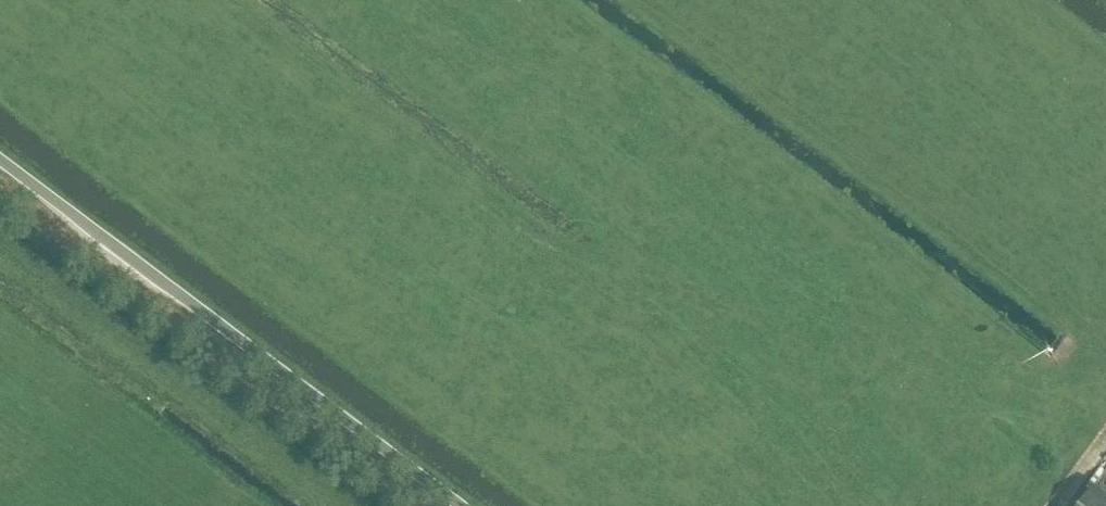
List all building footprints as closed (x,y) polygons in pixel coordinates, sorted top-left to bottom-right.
[(1095,485),(1079,505),(1105,505),(1105,493),(1095,485)]
